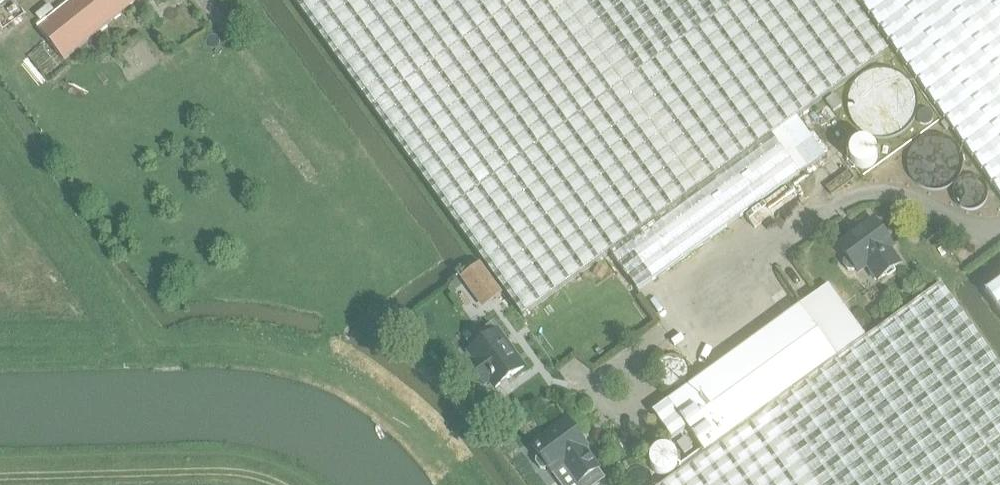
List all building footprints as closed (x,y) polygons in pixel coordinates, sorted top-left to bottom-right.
[(26,14),(16,0),(6,0),(0,5),(0,25),(4,31),(26,14)] [(38,29),(64,59),(135,0),(73,0),(38,29)] [(610,253),(772,136),(888,52),(851,0),(293,0),(523,317),(610,253)] [(999,195),(999,0),(858,0),(999,195)] [(834,96),(826,102),(833,112),(842,106),(834,96)] [(800,175),(772,136),(610,253),(638,292),(800,175)] [(874,220),(839,246),(847,258),(844,261),(843,265),(848,272),(852,272),(856,270),(858,273),(868,266),(879,281),(901,266),(890,250),(894,247),(874,220)] [(593,276),(602,281),(608,270),(598,265),(593,276)] [(460,281),(482,311),(503,296),(481,266),(460,281)] [(987,293),(999,311),(999,283),(987,293)] [(706,454),(663,484),(999,484),(999,368),(941,286),(852,348),(706,454)] [(687,428),(706,454),(852,348),(834,322),(819,333),(799,307),(653,413),(672,440),(687,428)] [(876,320),(884,314),(878,307),(870,314),(876,320)] [(491,380),(496,388),(524,368),(497,331),(470,351),(477,361),(469,366),(483,386),(491,380)] [(536,459),(536,463),(540,470),(544,470),(548,468),(551,473),(565,463),(579,483),(598,469),(584,449),(587,447),(568,420),(532,446),(540,456),(536,459)] [(684,455),(693,449),(685,438),(676,445),(684,455)]
